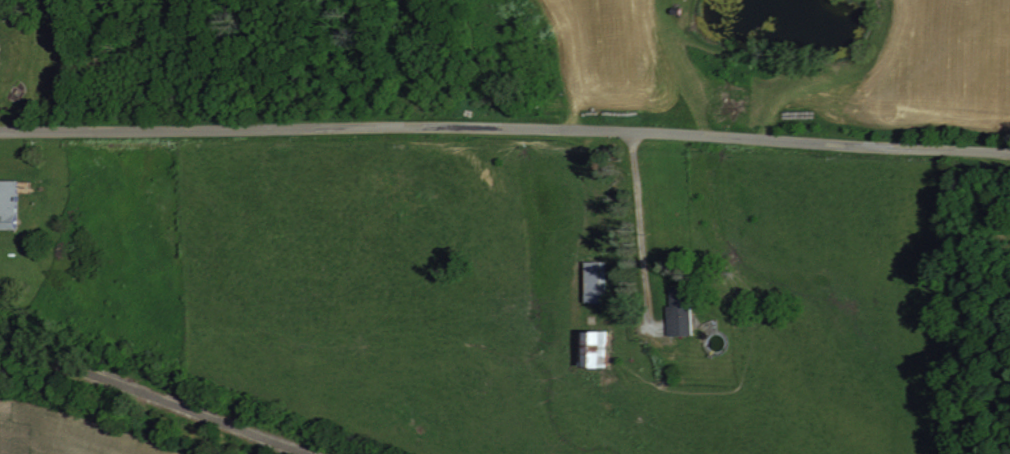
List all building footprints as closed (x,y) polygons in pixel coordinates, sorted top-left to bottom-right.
[(23,229),(23,190),(30,190),(30,180),(0,180),(0,230),(23,229)] [(604,261),(582,261),(582,290),(588,290),(588,302),(603,303),(604,261)] [(668,336),(691,335),(689,287),(667,288),(668,336)] [(614,368),(615,332),(590,332),(590,367),(614,368)]
